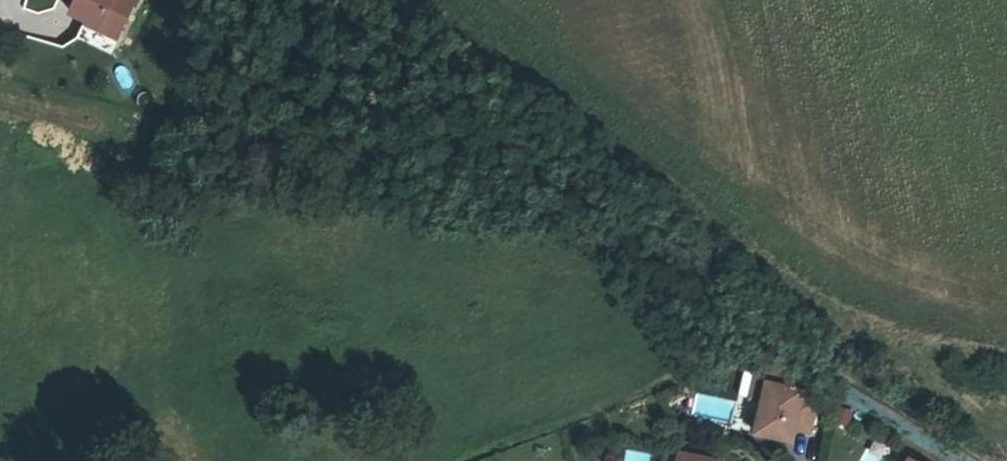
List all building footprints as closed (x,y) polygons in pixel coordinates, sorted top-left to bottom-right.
[(74,5),(67,17),(116,41),(136,0),(64,0),(74,5)] [(766,380),(753,435),(792,444),(796,429),(810,432),(816,405),(803,402),(806,389),(766,380)] [(849,425),(851,409),(835,407),(833,422),(849,425)] [(681,453),(679,460),(717,460),(681,453)]
